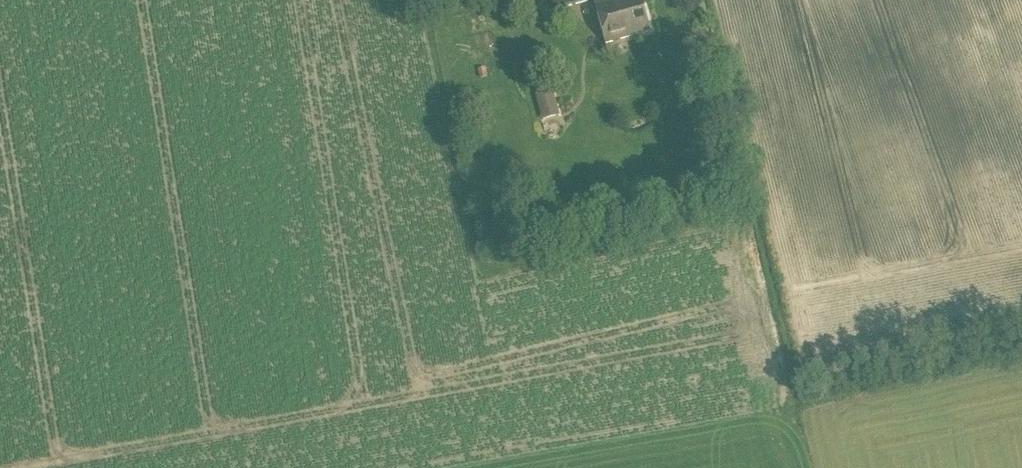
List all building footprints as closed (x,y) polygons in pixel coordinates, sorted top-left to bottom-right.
[(612,0),(552,0),(555,10),(592,1),(594,6),(595,5),(605,43),(651,30),(642,0),(614,0),(612,1),(612,0)] [(543,120),(560,116),(554,89),(536,93),(543,120)]
